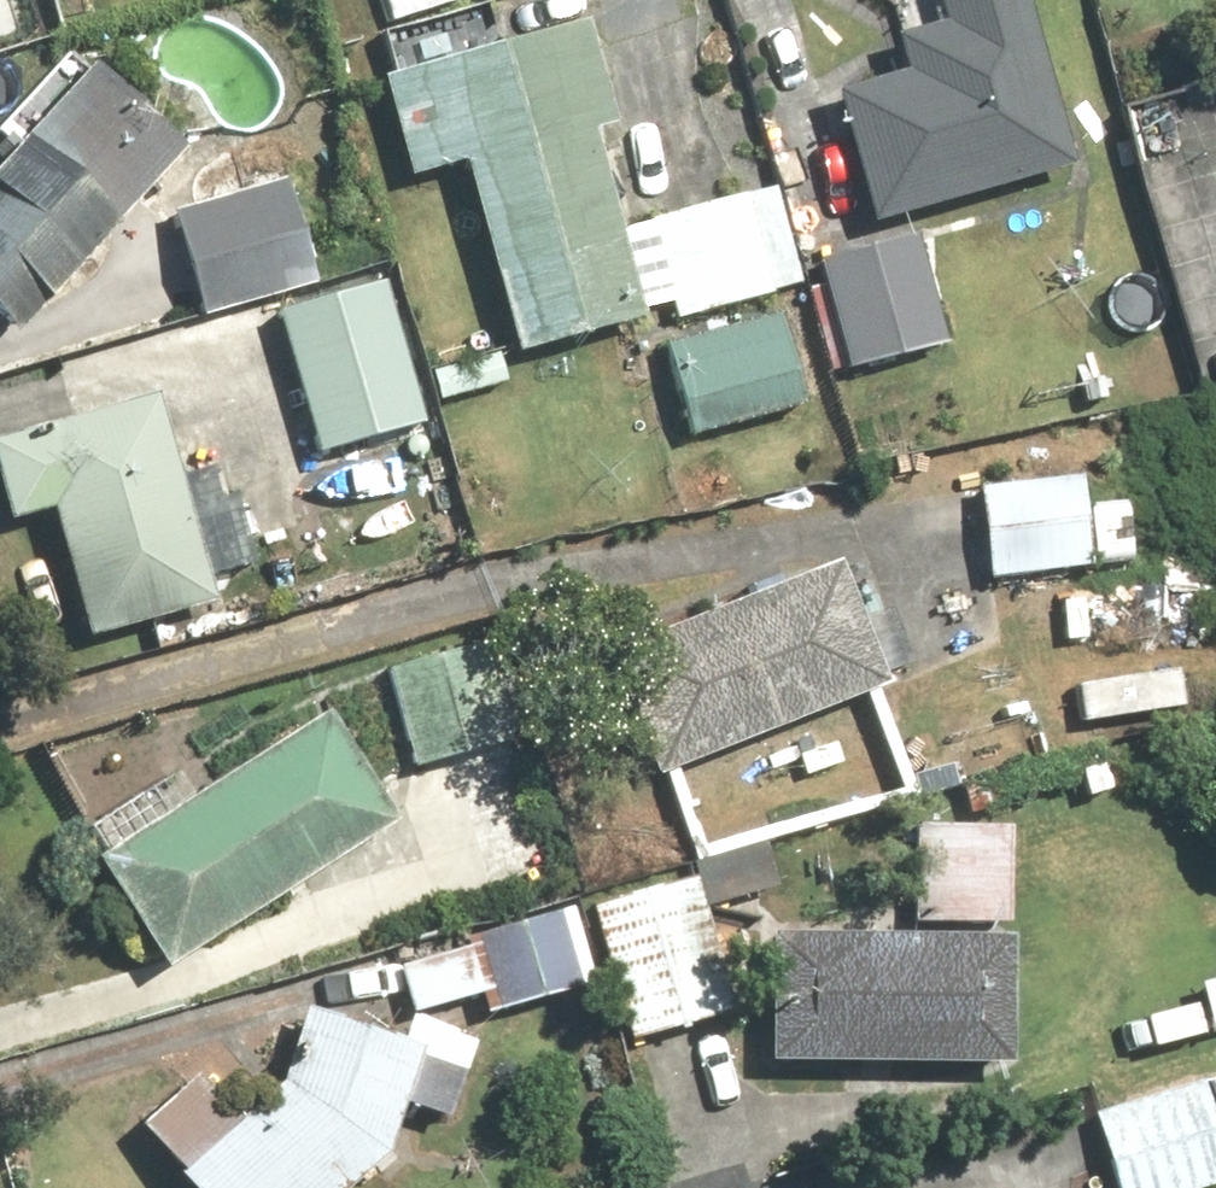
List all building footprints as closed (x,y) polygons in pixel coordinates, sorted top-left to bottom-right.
[(1038,0),(948,0),(957,32),(917,44),(927,75),(854,97),(893,229),(1089,171),(1038,0)] [(604,27),(396,78),(422,184),(478,170),(524,355),(653,323),(607,135),(630,129),(604,27)] [(82,36),(1,133),(26,154),(0,185),(0,309),(35,338),(203,137),(82,36)] [(283,306),(336,292),(304,177),(177,212),(210,327),(283,306)] [(786,187),(661,225),(691,322),(815,285),(786,187)] [(928,229),(828,254),(858,375),(958,351),(928,229)] [(336,292),(283,306),(327,462),(441,430),(398,274),(336,292)] [(817,407),(790,311),(671,344),(698,440),(817,407)] [(8,449),(29,521),(63,511),(102,644),(225,608),(223,598),(217,578),(266,564),(235,459),(186,474),(165,403),(8,449)] [(1106,574),(1106,565),(1141,563),(1139,507),(1103,509),(1102,469),(993,474),(997,578),(1106,574)] [(856,561),(641,640),(691,777),(906,698),(856,561)] [(494,641),(390,676),(416,754),(521,719),(494,641)] [(344,709),(108,852),(179,969),(415,826),(344,709)] [(1024,829),(879,822),(875,922),(1020,928),(1024,829)] [(600,908),(639,1046),(755,1014),(716,876),(600,908)] [(583,910),(411,964),(428,1015),(491,995),(497,1017),(556,998),(606,982),(583,910)] [(782,935),(775,1062),(1026,1076),(1033,949),(782,935)] [(174,1176),(185,1187),(334,1187),(382,1144),(410,1035),(309,1005),(289,1076),(174,1176)] [(1215,1076),(1100,1104),(1121,1187),(1215,1187),(1215,1080),(1215,1076)]
